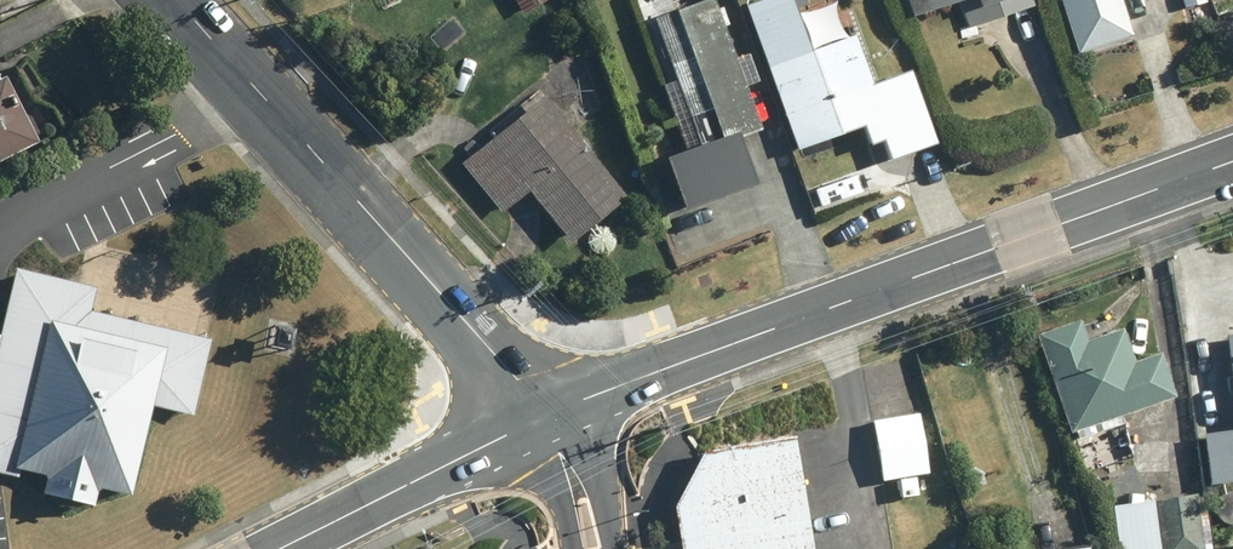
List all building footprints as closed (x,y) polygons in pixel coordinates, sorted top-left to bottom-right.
[(520,15),(546,0),(511,0),(520,15)] [(653,19),(700,146),(740,132),(742,138),(765,129),(717,0),(704,0),(653,19)] [(909,17),(957,1),(966,27),(1033,5),(1031,0),(904,0),(909,17)] [(1076,53),(1131,34),(1120,0),(1059,0),(1076,53)] [(1185,9),(1209,2),(1208,0),(1183,0),(1185,9)] [(872,88),(853,34),(764,66),(794,151),(863,126),(869,144),(882,139),(889,159),(902,155),(933,144),(912,85),(909,75),(872,88)] [(0,76),(0,160),(36,142),(2,75),(0,76)] [(541,96),(459,164),(500,213),(525,192),(568,244),(624,197),(541,96)] [(700,146),(668,157),(686,207),(758,182),(742,138),(740,132),(700,146)] [(48,487),(47,494),(94,505),(96,499),(106,491),(133,498),(156,406),(195,415),(213,340),(93,311),(99,289),(20,270),(2,344),(0,343),(0,473),(20,478),(22,470),(43,475),(48,487)] [(1120,416),(1174,397),(1158,351),(1132,360),(1121,327),(1085,340),(1078,319),(1034,334),(1068,434),(1073,432),(1076,440),(1123,424),(1120,416)] [(1224,335),(1232,410),(1232,334),(1224,335)] [(919,421),(872,427),(880,481),(926,475),(919,421)] [(1201,434),(1207,485),(1232,482),(1232,430),(1201,434)] [(670,507),(677,548),(811,548),(792,437),(698,453),(670,507)] [(1159,548),(1202,548),(1194,494),(1152,500),(1159,548)] [(1111,506),(1117,548),(1159,548),(1152,500),(1111,506)]
